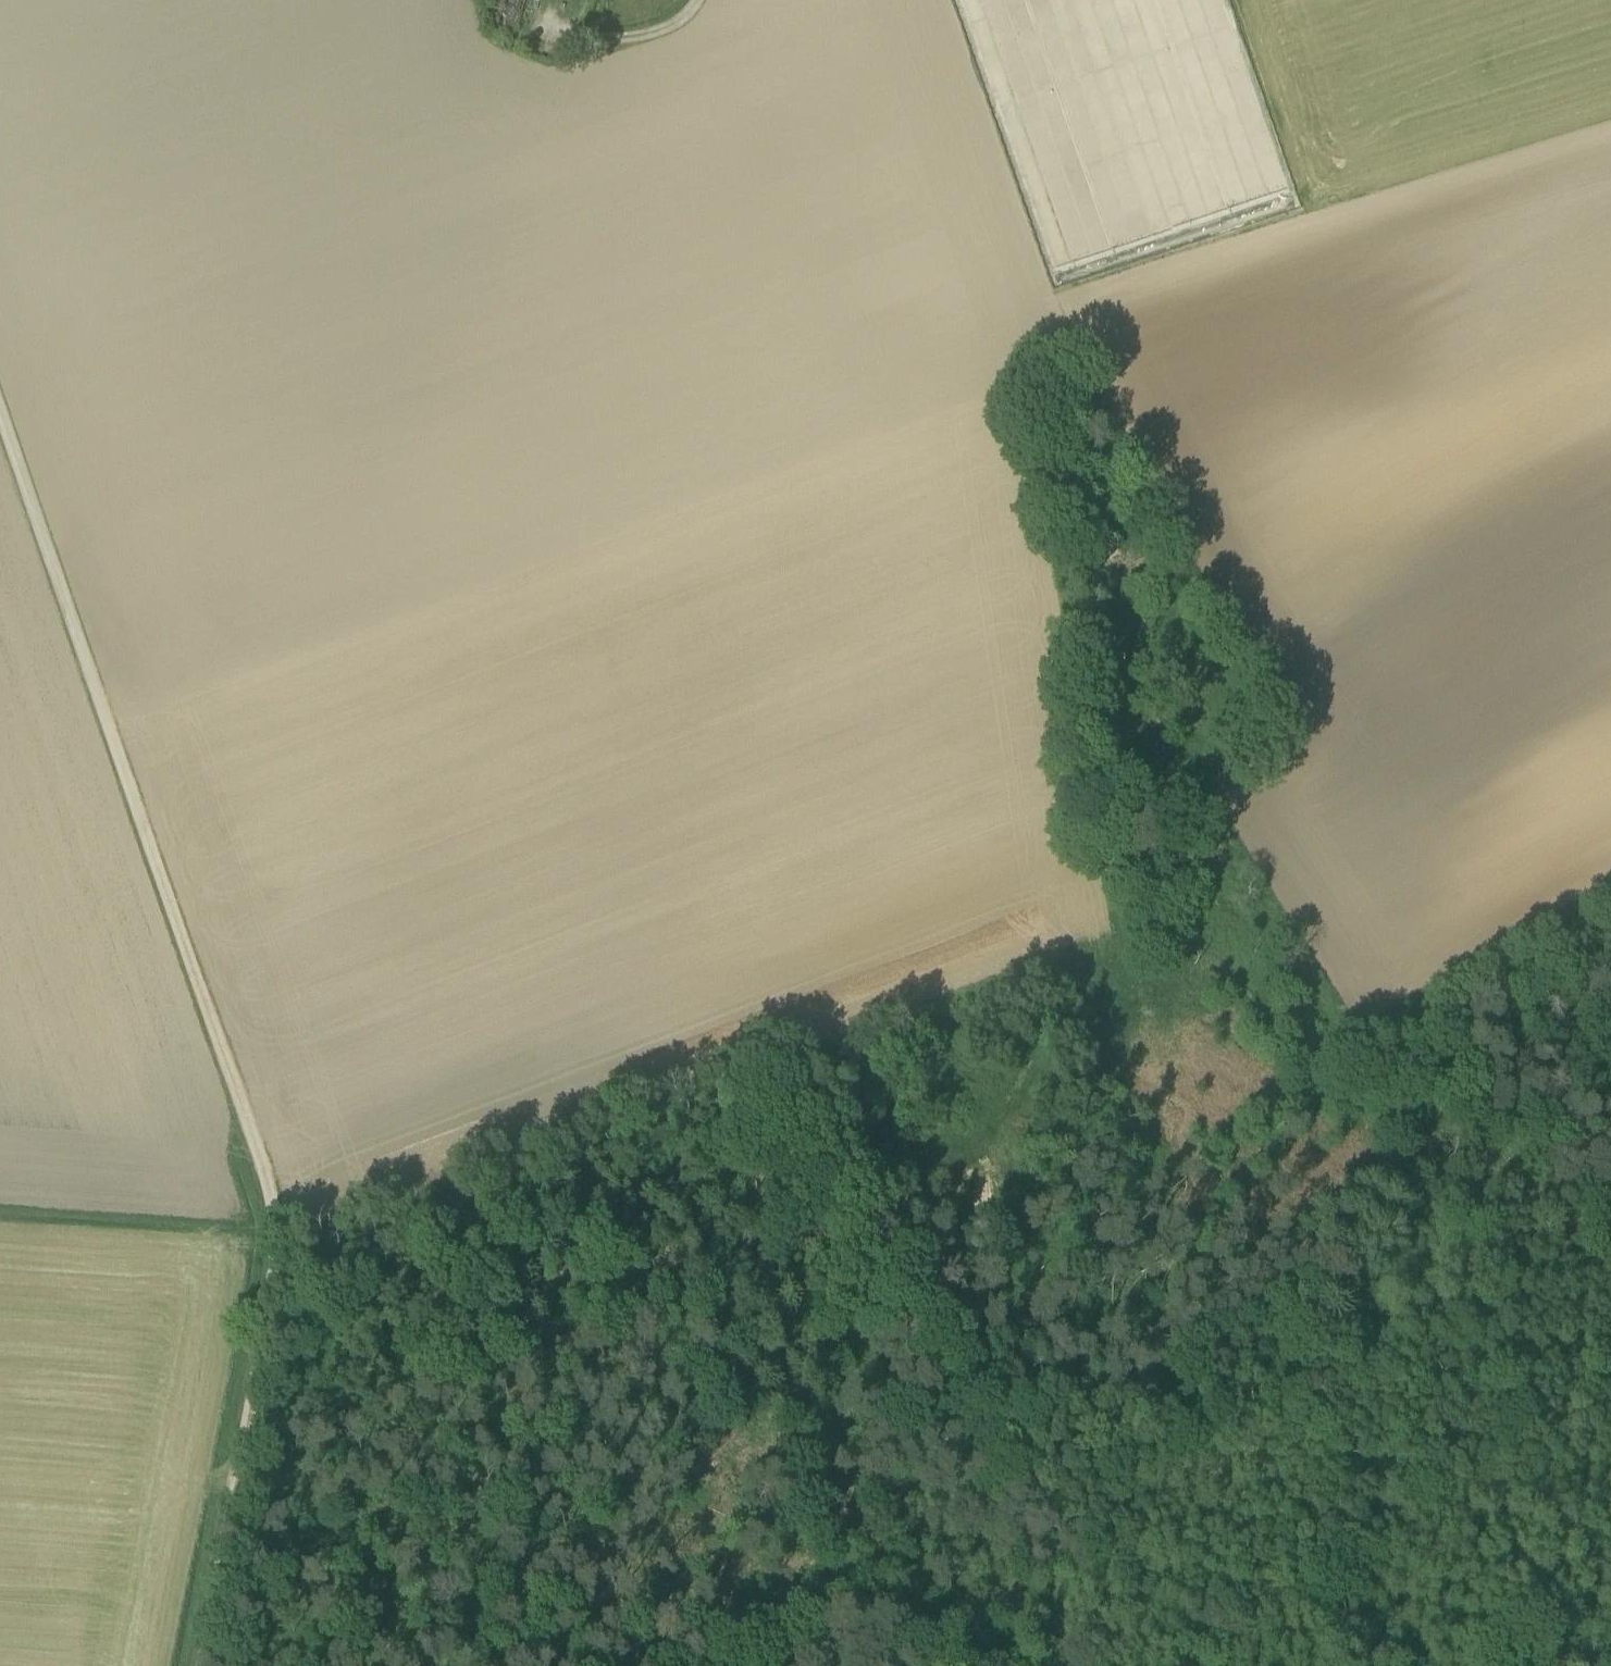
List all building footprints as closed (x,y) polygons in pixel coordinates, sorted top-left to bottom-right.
[(502,38),(518,42),(529,2),(523,0),(512,0),(502,38)]
